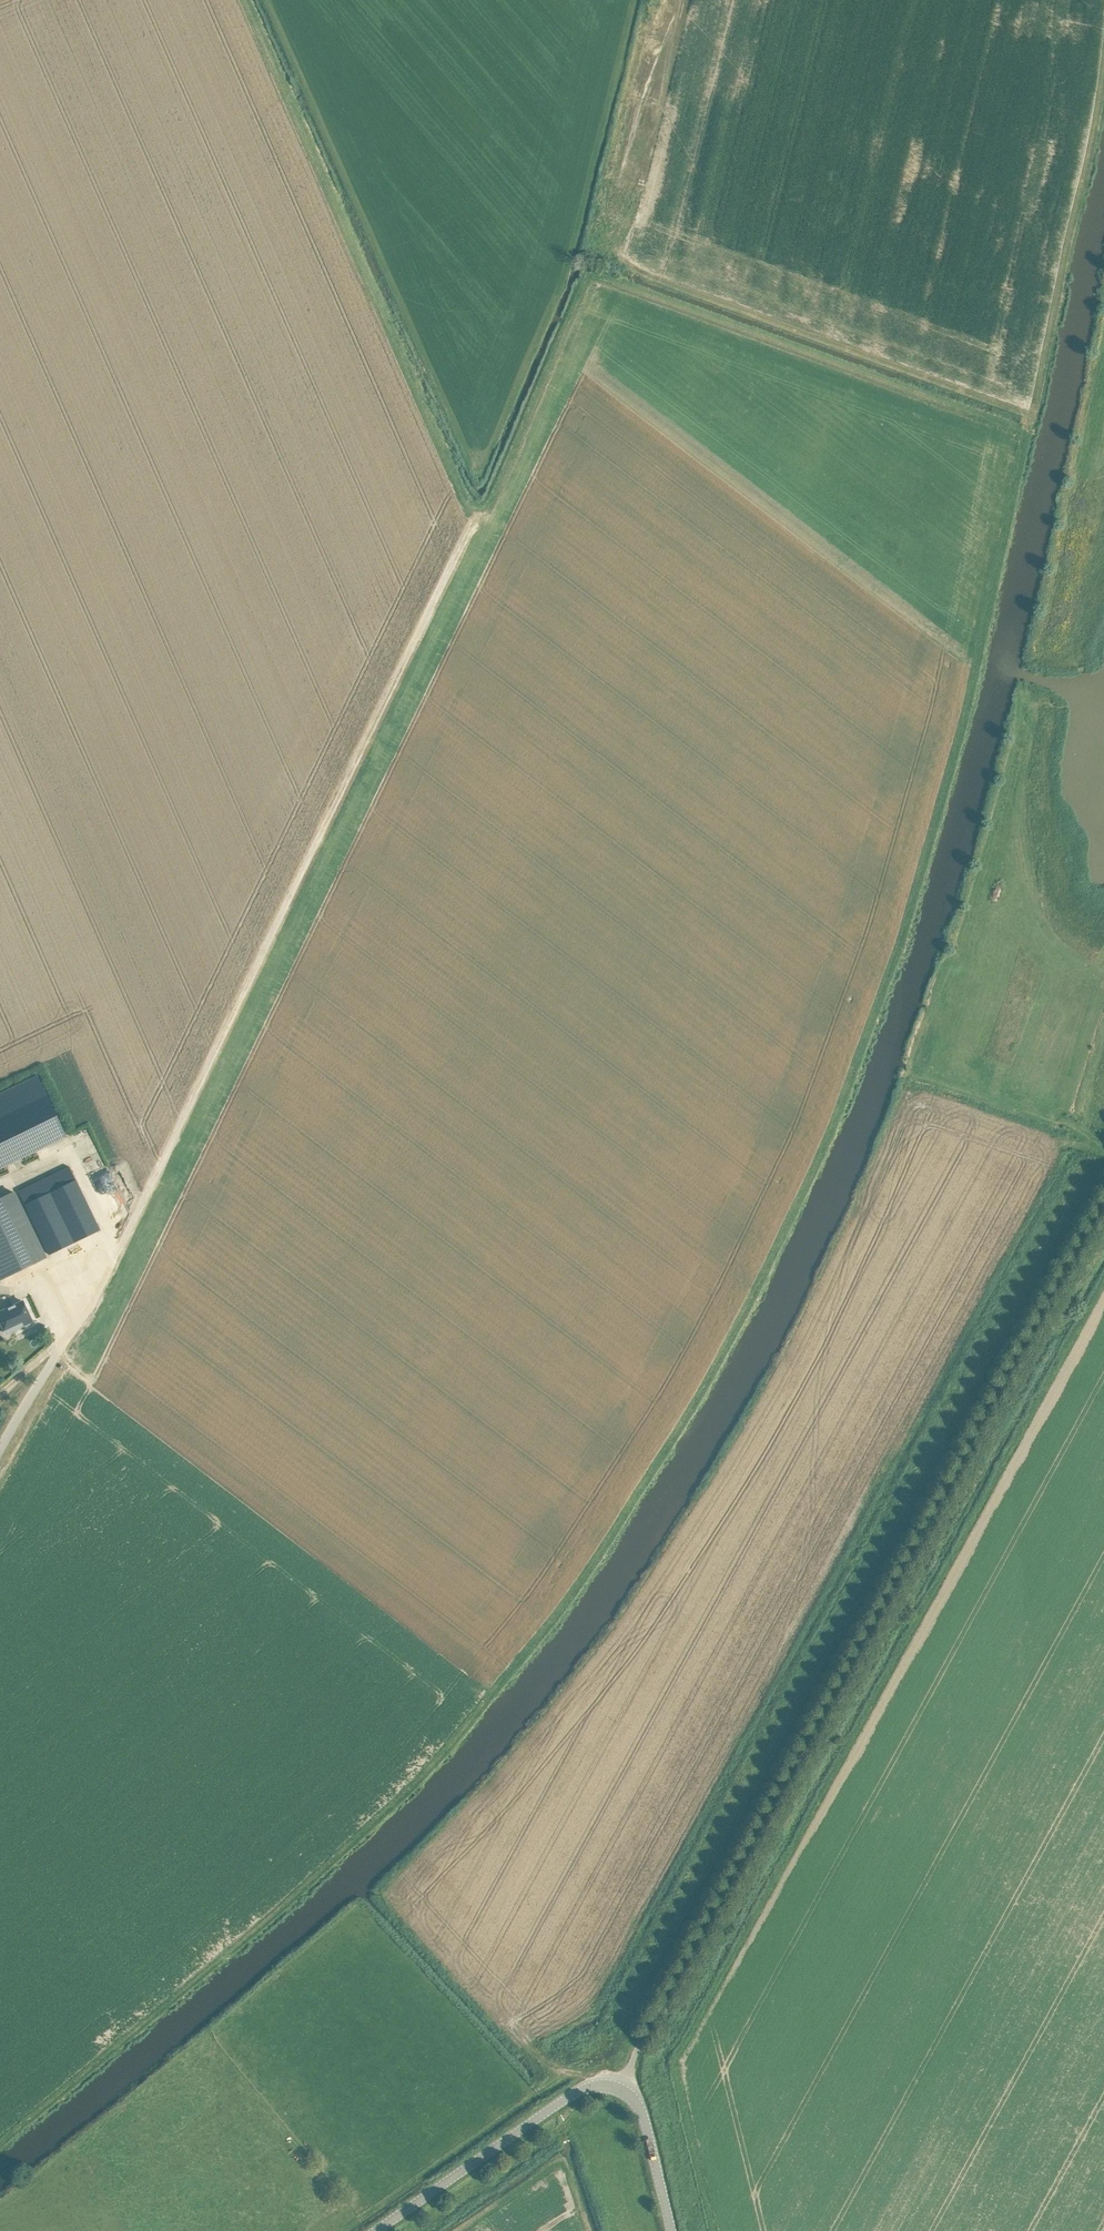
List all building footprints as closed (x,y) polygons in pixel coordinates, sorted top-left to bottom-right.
[(67,1137),(37,1075),(0,1093),(0,1169),(67,1137)] [(49,1255),(97,1231),(100,1230),(69,1167),(19,1192),(25,1205),(49,1255)] [(9,1274),(47,1256),(42,1246),(17,1193),(0,1201),(0,1278),(9,1274)] [(83,1271),(99,1266),(97,1261),(82,1265),(83,1271)] [(3,1295),(15,1288),(13,1285),(1,1291),(3,1295)] [(0,1312),(0,1321),(6,1333),(23,1325),(25,1327),(30,1324),(30,1322),(32,1321),(23,1301),(0,1312)] [(33,1344),(39,1339),(34,1334),(28,1339),(33,1344)]
